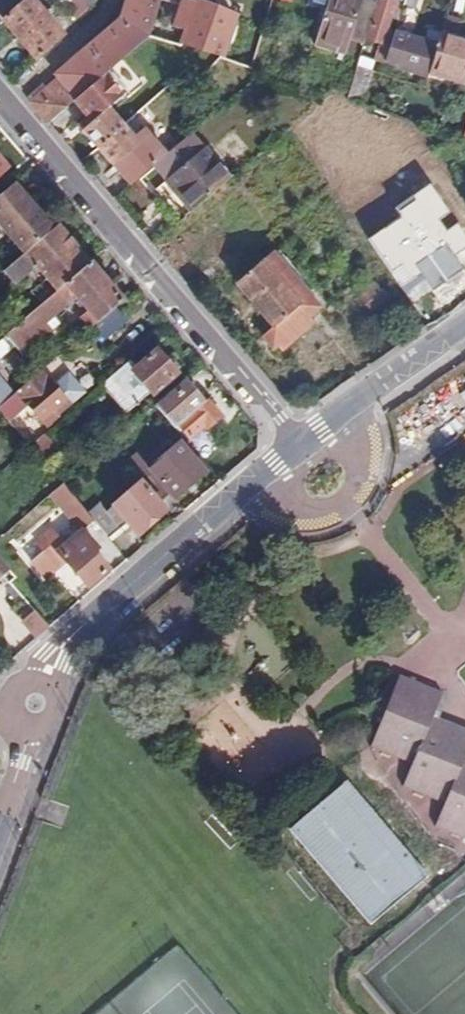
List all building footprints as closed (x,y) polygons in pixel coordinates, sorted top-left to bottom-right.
[(10,5),(6,0),(0,0),(0,14),(10,5)] [(50,123),(77,100),(108,73),(122,60),(149,38),(157,11),(160,0),(131,0),(124,23),(59,77),(63,82),(49,92),(44,86),(29,99),(50,123)] [(96,0),(63,0),(79,20),(99,4),(96,0)] [(346,52),(350,39),(363,0),(307,0),(306,3),(326,10),(315,42),(346,53),(346,52)] [(350,39),(355,40),(363,43),(374,8),(376,0),(363,0),(350,39)] [(374,8),(380,9),(367,48),(379,52),(377,56),(373,70),(382,73),(393,40),(383,37),(389,20),(398,24),(404,4),(406,0),(376,0),(374,8)] [(17,14),(6,23),(39,62),(65,38),(33,1),(17,14)] [(220,56),(220,60),(250,69),(262,29),(254,27),(247,52),(224,45),(234,14),(194,1),(182,39),(169,35),(175,16),(157,11),(149,38),(180,48),(181,44),(220,56)] [(10,5),(0,14),(0,15),(6,23),(17,14),(10,5)] [(464,20),(448,14),(443,31),(459,36),(464,20)] [(393,40),(382,73),(425,86),(430,70),(438,44),(426,40),(396,30),(393,40)] [(430,30),(426,40),(438,44),(442,34),(430,30)] [(442,34),(438,44),(430,70),(464,81),(464,38),(459,36),(443,31),(442,34)] [(350,39),(346,52),(348,52),(348,50),(352,53),(355,40),(350,39)] [(361,51),(357,65),(371,69),(373,70),(377,56),(366,52),(361,51)] [(198,57),(187,72),(201,81),(211,65),(198,57)] [(122,60),(108,73),(125,92),(129,97),(142,85),(122,60)] [(357,65),(347,98),(360,102),(363,103),(371,76),(369,74),(371,69),(357,65)] [(108,73),(77,100),(90,115),(79,124),(99,148),(125,125),(109,105),(125,92),(108,73)] [(99,148),(130,186),(167,155),(144,127),(137,132),(140,135),(136,138),(125,125),(99,148)] [(166,192),(176,204),(188,195),(197,207),(234,176),(208,147),(166,183),(171,188),(166,192)] [(8,165),(0,155),(0,173),(8,165)] [(0,193),(0,223),(25,252),(56,226),(16,179),(0,193)] [(372,238),(416,300),(464,266),(464,235),(429,183),(394,207),(402,217),(372,238)] [(176,204),(186,216),(197,207),(188,195),(176,204)] [(56,226),(25,252),(4,270),(15,284),(36,266),(48,279),(58,290),(91,261),(58,223),(56,226)] [(279,325),(269,334),(285,351),(316,324),(312,320),(324,309),(276,253),(242,282),(279,325)] [(92,327),(124,299),(91,261),(58,290),(42,303),(7,334),(24,353),(54,329),(48,324),(71,303),(69,299),(75,293),(88,308),(81,315),(92,327)] [(42,303),(58,290),(48,279),(33,292),(42,303)] [(378,285),(362,299),(375,314),(392,301),(378,285)] [(285,351),(269,334),(264,338),(279,356),(285,351)] [(159,348),(134,369),(155,393),(178,372),(159,348)] [(0,407),(0,408),(10,420),(31,403),(50,424),(61,414),(59,411),(70,401),(42,370),(16,393),(0,407)] [(16,393),(0,374),(0,407),(16,393)] [(163,410),(195,448),(209,434),(212,438),(219,432),(211,424),(221,416),(206,399),(202,402),(182,380),(156,403),(163,410)] [(163,410),(156,403),(145,413),(151,420),(163,410)] [(46,434),(33,446),(47,462),(60,451),(46,434)] [(140,453),(128,463),(143,479),(163,503),(174,493),(176,496),(205,470),(179,440),(150,465),(140,453)] [(168,509),(163,503),(143,479),(108,509),(103,502),(90,512),(95,519),(111,536),(130,520),(141,532),(168,509)] [(90,512),(64,483),(53,493),(83,528),(95,519),(90,512)] [(100,547),(83,528),(67,542),(54,527),(38,539),(52,555),(38,567),(52,584),(74,567),(89,584),(108,567),(96,551),(100,547)] [(0,559),(0,577),(8,569),(0,559)] [(41,635),(51,626),(37,610),(26,619),(41,635)] [(392,676),(362,753),(405,770),(396,792),(438,808),(430,829),(464,842),(464,764),(462,762),(464,754),(464,735),(432,722),(442,695),(392,676)]
